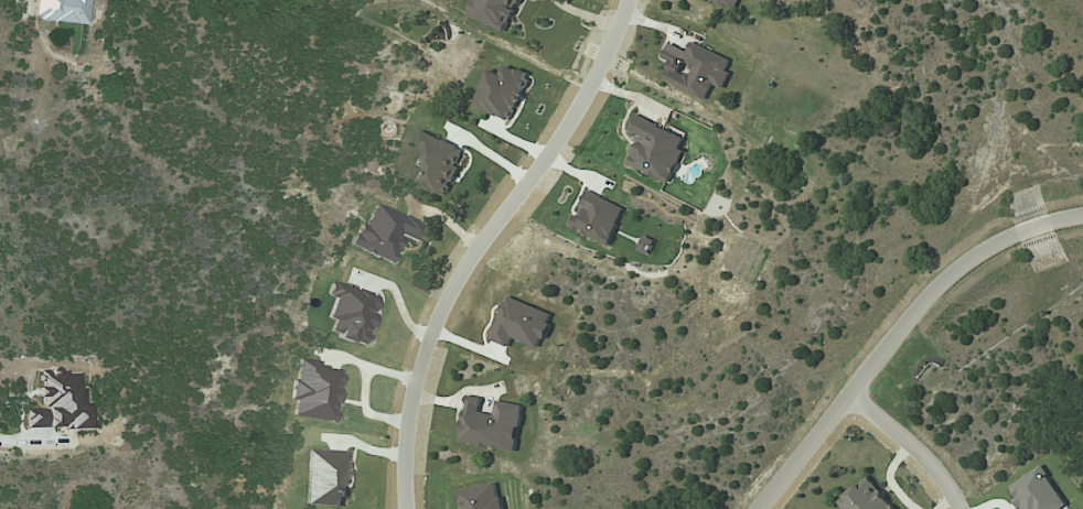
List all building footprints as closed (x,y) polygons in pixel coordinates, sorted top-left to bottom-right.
[(86,0),(34,0),(32,20),(85,24),(86,0)] [(504,32),(516,7),(518,8),(522,0),(472,0),(466,15),(504,32)] [(735,10),(739,0),(713,0),(735,10)] [(664,80),(706,99),(713,84),(724,89),(732,73),(727,70),(731,60),(692,43),(688,51),(669,43),(662,58),(672,62),(664,80)] [(685,137),(635,116),(629,131),(641,136),(628,166),(670,183),(684,151),(680,149),(685,137)] [(413,166),(418,168),(412,182),(445,196),(465,149),(420,130),(414,143),(421,146),(413,166)] [(608,246),(625,208),(587,191),(570,229),(608,246)] [(390,262),(399,237),(417,243),(424,224),(369,205),(353,249),(390,262)] [(490,340),(509,347),(512,339),(540,349),(553,314),(506,296),(490,340)] [(290,416),(330,422),(338,369),(298,363),(290,416)] [(87,428),(87,406),(81,406),(80,371),(39,372),(39,388),(36,388),(37,398),(41,398),(41,410),(25,410),(25,429),(87,428)] [(516,452),(525,406),(497,401),(495,415),(480,412),(482,402),(467,400),(459,442),(516,452)] [(345,507),(346,452),(306,451),(304,505),(345,507)] [(1067,505),(1040,465),(1008,487),(1023,508),(1061,508),(1067,505)] [(839,508),(894,508),(868,476),(834,503),(839,508)]
